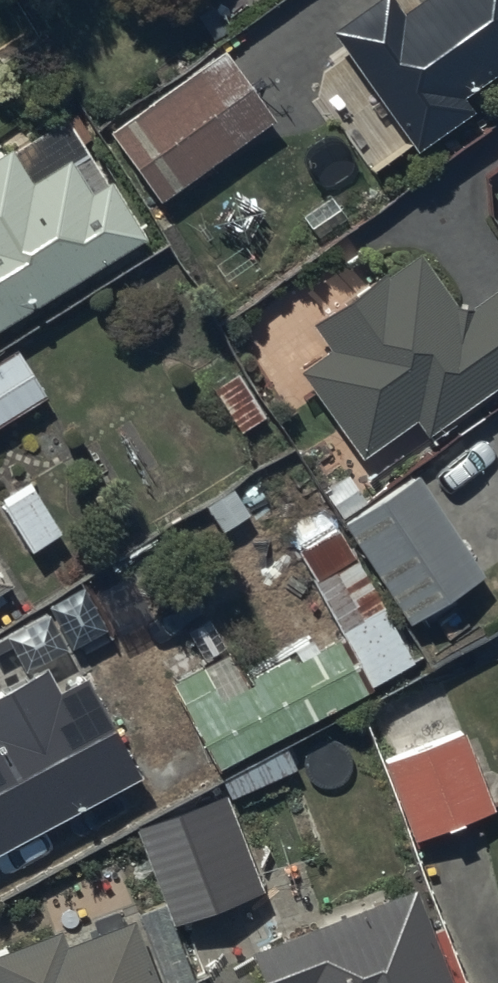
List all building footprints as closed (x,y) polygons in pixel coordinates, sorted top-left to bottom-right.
[(330,31),(414,149),(467,112),(452,92),(458,88),(462,93),(497,67),(497,0),(373,0),(330,31)] [(158,202),(272,121),(221,49),(107,130),(158,202)] [(142,240),(107,183),(90,193),(72,163),(86,154),(63,118),(0,158),(0,328),(142,240)] [(298,369),(363,458),(414,421),(425,436),(497,383),(497,290),(463,315),(420,255),(387,278),(384,273),(312,325),(328,347),(298,369)] [(43,393),(16,350),(0,360),(0,420),(43,393)] [(413,477),(341,523),(407,624),(478,578),(413,477)] [(0,496),(0,507),(26,554),(58,536),(26,481),(0,496)] [(229,650),(167,683),(215,772),(412,665),(339,531),(296,554),(340,635),(248,685),(229,650)] [(136,776),(83,679),(57,693),(43,668),(0,691),(0,849),(136,776)] [(461,733),(383,763),(412,839),(491,809),(461,733)] [(222,795),(134,828),(171,925),(259,893),(222,795)] [(247,952),(259,982),(446,982),(412,891),(247,952)] [(0,952),(0,982),(154,982),(132,922),(63,947),(57,931),(0,952)]
